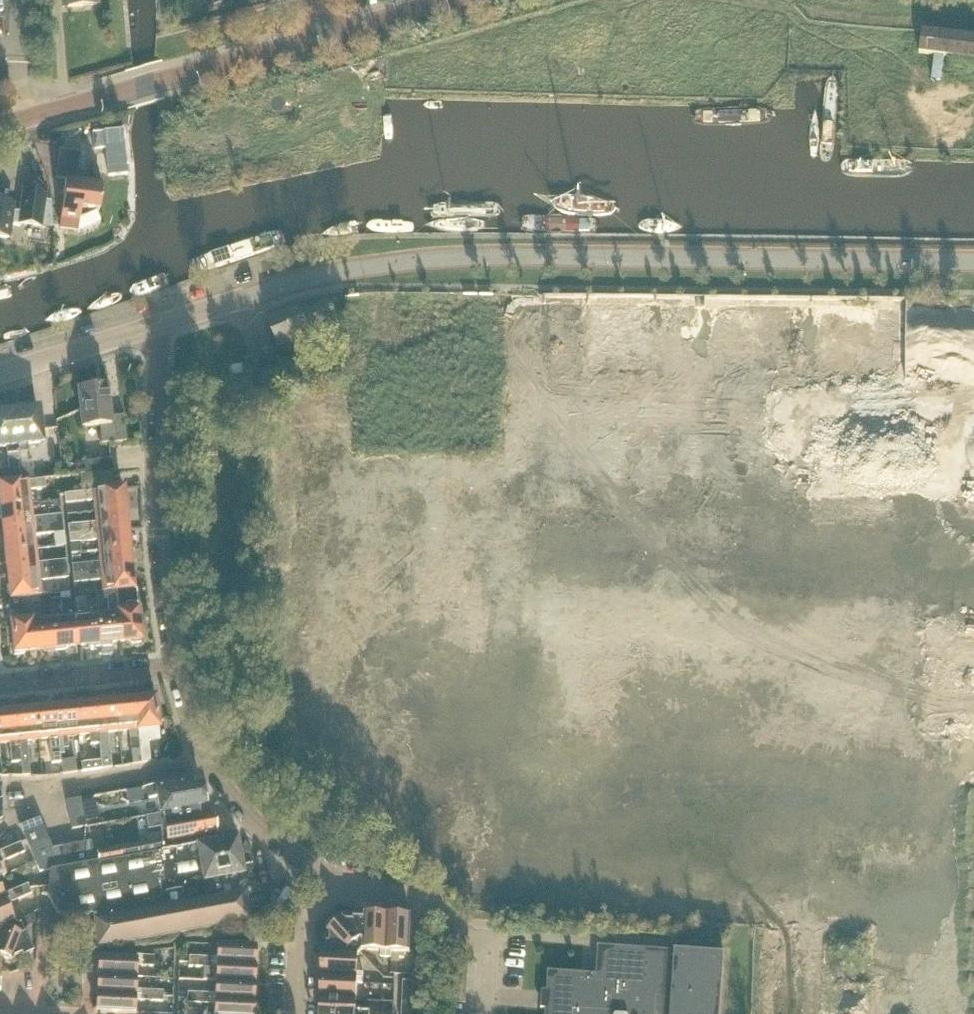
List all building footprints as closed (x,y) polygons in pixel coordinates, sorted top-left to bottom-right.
[(67,9),(97,6),(97,0),(66,0),(67,9)] [(922,31),(919,53),(973,60),(973,37),(922,31)] [(121,131),(121,132),(93,135),(94,151),(106,150),(108,178),(127,176),(123,131),(121,131)] [(77,182),(80,153),(60,151),(56,180),(66,182),(60,219),(59,229),(78,232),(79,222),(80,220),(82,220),(96,214),(97,212),(98,213),(102,185),(77,182)] [(22,190),(17,226),(41,229),(46,193),(22,190)] [(12,205),(0,203),(0,238),(10,240),(12,222),(11,222),(12,205)] [(367,315),(366,339),(381,339),(381,333),(405,333),(405,298),(379,298),(379,315),(367,315)] [(405,298),(405,333),(429,334),(429,298),(405,298)] [(429,298),(429,334),(453,334),(454,299),(429,298)] [(454,299),(453,334),(479,334),(479,299),(454,299)] [(502,299),(502,334),(528,335),(528,299),(502,299)] [(270,323),(281,348),(336,325),(335,323),(344,319),(335,302),(328,306),(327,304),(301,315),(298,311),(270,323)] [(924,313),(925,398),(965,398),(965,375),(973,375),(973,313),(924,313)] [(243,376),(241,366),(231,368),(233,378),(243,376)] [(417,366),(416,374),(429,374),(429,366),(417,366)] [(453,366),(441,366),(441,374),(453,374),(453,366)] [(453,366),(453,374),(465,374),(465,366),(453,366)] [(490,367),(490,375),(502,375),(502,367),(490,367)] [(367,381),(367,393),(375,393),(375,381),(367,381)] [(102,444),(126,442),(123,417),(110,418),(106,388),(78,391),(82,428),(100,426),(102,444)] [(367,393),(367,405),(375,405),(375,393),(367,393)] [(464,395),(464,407),(472,407),(472,395),(464,395)] [(464,407),(464,419),(472,419),(472,407),(464,407)] [(21,483),(33,481),(31,462),(27,463),(26,454),(28,454),(27,446),(42,445),(38,410),(35,411),(33,409),(26,409),(24,412),(14,413),(21,483)] [(6,448),(9,471),(0,472),(0,485),(21,483),(14,413),(2,414),(0,412),(0,449),(6,448)] [(367,424),(367,436),(375,436),(375,424),(367,424)] [(367,436),(366,448),(375,448),(375,436),(367,436)] [(464,439),(464,450),(472,450),(472,439),(464,439)] [(464,450),(464,462),(472,462),(472,450),(464,450)] [(490,451),(490,472),(526,473),(526,451),(490,451)] [(85,476),(112,472),(111,459),(84,463),(85,476)] [(71,476),(74,468),(61,464),(59,473),(71,476)] [(366,467),(366,479),(374,479),(374,467),(366,467)] [(43,479),(55,478),(54,468),(42,470),(43,479)] [(112,472),(85,476),(80,476),(82,492),(114,488),(112,472)] [(366,479),(366,491),(374,491),(374,479),(366,479)] [(33,481),(21,483),(0,485),(0,508),(32,505),(30,490),(44,489),(43,480),(33,481)] [(124,496),(123,489),(114,490),(65,496),(66,504),(93,502),(94,513),(127,509),(126,499),(124,496)] [(0,508),(0,519),(2,520),(3,531),(62,524),(61,515),(33,518),(32,505),(0,508)] [(127,509),(94,513),(95,524),(68,526),(69,535),(127,529),(126,522),(129,520),(127,509)] [(366,511),(365,522),(374,522),(374,511),(366,511)] [(374,522),(365,522),(366,534),(374,534),(374,522)] [(2,545),(3,554),(37,550),(36,536),(63,533),(62,524),(3,531),(4,542),(2,545)] [(97,541),(98,552),(131,549),(130,540),(127,537),(127,529),(69,535),(70,544),(97,541)] [(463,537),(463,549),(471,549),(471,537),(463,537)] [(73,575),(131,569),(130,562),(133,560),(131,549),(98,552),(99,564),(72,566),(73,575)] [(8,576),(67,570),(66,561),(39,564),(37,550),(3,554),(4,563),(7,565),(8,576)] [(365,556),(365,568),(373,568),(373,556),(365,556)] [(365,568),(365,580),(373,580),(373,568),(365,568)] [(107,597),(116,596),(124,595),(125,606),(137,604),(136,592),(133,590),(133,587),(135,585),(134,578),(132,576),(131,569),(73,575),(74,584),(101,581),(102,593),(106,592),(107,597)] [(11,600),(30,598),(38,597),(38,596),(42,596),(41,582),(68,579),(67,570),(8,576),(9,585),(7,588),(8,594),(11,596),(11,600)] [(75,647),(72,620),(69,593),(61,594),(63,617),(52,618),(55,651),(64,651),(66,648),(75,647)] [(131,643),(141,643),(137,610),(126,611),(125,606),(124,595),(116,596),(121,642),(129,641),(131,643)] [(116,596),(107,597),(108,612),(97,613),(101,647),(109,646),(112,643),(121,642),(116,596)] [(484,596),(484,608),(487,608),(487,633),(524,634),(524,607),(509,607),(509,596),(484,596)] [(44,653),(55,651),(52,618),(41,619),(39,603),(38,603),(38,597),(30,598),(35,651),(42,650),(44,653)] [(11,623),(14,656),(23,655),(25,652),(35,651),(30,598),(11,600),(8,603),(9,614),(22,613),(23,622),(11,623)] [(76,600),(78,620),(80,646),(88,646),(90,648),(101,647),(97,613),(86,615),(85,599),(76,600)] [(72,620),(75,647),(78,646),(80,646),(78,620),(75,620),(72,620)] [(505,673),(505,690),(514,690),(515,673),(505,673)] [(141,764),(150,763),(147,729),(158,728),(155,696),(147,697),(146,699),(135,700),(141,764)] [(128,731),(132,765),(141,764),(135,700),(128,701),(125,699),(115,700),(118,732),(128,731)] [(102,703),(95,704),(100,745),(98,746),(101,770),(111,769),(107,734),(118,732),(115,700),(103,701),(102,703)] [(100,745),(95,704),(87,705),(84,703),(75,704),(78,736),(88,735),(89,747),(98,746),(100,745)] [(78,736),(75,704),(64,705),(62,707),(56,708),(61,756),(64,756),(63,750),(67,749),(66,738),(78,736)] [(38,740),(48,739),(50,761),(60,760),(60,756),(61,756),(56,708),(49,709),(46,707),(35,708),(38,740)] [(22,711),(15,712),(18,743),(19,743),(21,763),(22,763),(23,777),(30,776),(27,742),(38,740),(35,708),(24,709),(22,711)] [(15,712),(8,713),(5,711),(0,711),(0,745),(8,744),(10,764),(21,763),(19,743),(18,743),(15,712)] [(76,774),(74,760),(60,762),(62,776),(76,774)] [(80,765),(81,772),(100,770),(99,762),(80,765)] [(159,815),(200,808),(204,806),(201,786),(192,788),(190,780),(155,786),(146,787),(148,800),(156,799),(159,815)] [(86,827),(80,799),(66,802),(72,830),(86,827)] [(201,837),(216,834),(212,817),(202,818),(200,809),(159,816),(159,815),(145,818),(147,832),(166,829),(168,840),(161,841),(163,851),(202,844),(201,837)] [(38,817),(19,825),(24,836),(43,828),(38,817)] [(24,836),(28,847),(47,839),(43,828),(24,836)] [(39,873),(51,871),(53,870),(50,850),(52,849),(47,839),(28,847),(39,873)] [(87,916),(94,915),(97,950),(249,921),(248,918),(244,894),(237,895),(234,876),(242,875),(241,870),(243,867),(242,862),(239,860),(237,848),(234,848),(228,844),(227,841),(202,846),(202,844),(163,851),(163,852),(101,864),(101,862),(99,863),(85,865),(80,866),(67,868),(53,870),(51,871),(47,898),(57,916),(87,915),(87,916)] [(161,841),(97,853),(99,863),(101,862),(101,864),(163,852),(163,851),(161,841)] [(8,848),(12,858),(25,852),(20,843),(8,848)] [(85,865),(85,843),(76,845),(80,866),(85,865)] [(99,863),(97,853),(85,843),(85,865),(99,863)] [(80,866),(76,845),(63,847),(67,868),(80,866)] [(67,868),(63,847),(52,849),(50,850),(53,870),(67,868)] [(0,857),(2,862),(12,858),(8,848),(0,852),(0,857)] [(17,888),(21,898),(31,894),(27,884),(17,888)] [(13,922),(6,905),(21,898),(17,888),(7,892),(9,898),(0,902),(0,927),(13,922)] [(0,892),(0,902),(9,898),(7,892),(1,895),(0,892)] [(37,925),(33,915),(21,920),(25,930),(37,925)] [(331,936),(330,944),(327,944),(327,955),(359,956),(363,952),(365,916),(364,920),(354,920),(354,922),(346,923),(343,920),(328,933),(331,936)] [(363,952),(381,952),(381,959),(386,959),(388,917),(365,916),(363,952)] [(411,918),(388,917),(386,959),(392,959),(392,953),(410,953),(411,918)] [(13,922),(0,927),(0,957),(12,962),(13,959),(21,955),(23,958),(33,953),(20,925),(14,923),(13,922)] [(255,947),(217,945),(216,959),(202,958),(201,968),(212,969),(212,963),(254,965),(255,947)] [(611,949),(608,978),(550,973),(547,1013),(721,1013),(725,958),(611,949)] [(363,975),(357,974),(358,957),(359,956),(327,955),(323,954),(322,978),(363,979),(363,975)] [(137,959),(98,957),(97,976),(136,978),(136,967),(153,968),(154,957),(137,957),(137,959)] [(201,968),(202,958),(188,957),(188,968),(201,968)] [(216,969),(216,982),(254,983),(254,965),(212,963),(212,969),(216,969)] [(136,978),(97,976),(97,994),(139,996),(139,991),(135,991),(136,978)] [(356,1002),(357,985),(363,985),(363,979),(322,978),(321,1000),(356,1002)] [(215,994),(200,994),(200,1004),(211,1005),(211,1000),(253,1002),(254,983),(216,982),(215,994)] [(413,994),(414,983),(403,982),(403,994),(413,994)] [(386,999),(394,999),(394,986),(386,986),(386,999)] [(149,1002),(150,991),(139,991),(139,996),(97,994),(96,1013),(126,1013),(134,1013),(135,1001),(149,1002)] [(149,1002),(163,1002),(163,992),(150,991),(149,1002)] [(187,993),(187,1004),(200,1004),(200,994),(187,993)] [(402,1004),(412,1005),(413,994),(403,994),(402,1004)] [(211,1005),(215,1005),(214,1013),(252,1013),(253,1002),(211,1000),(211,1005)] [(371,1012),(356,1012),(356,1002),(321,1000),(321,1001),(321,1013),(370,1013),(371,1012)] [(412,1005),(402,1004),(401,1013),(412,1013),(412,1005)]
